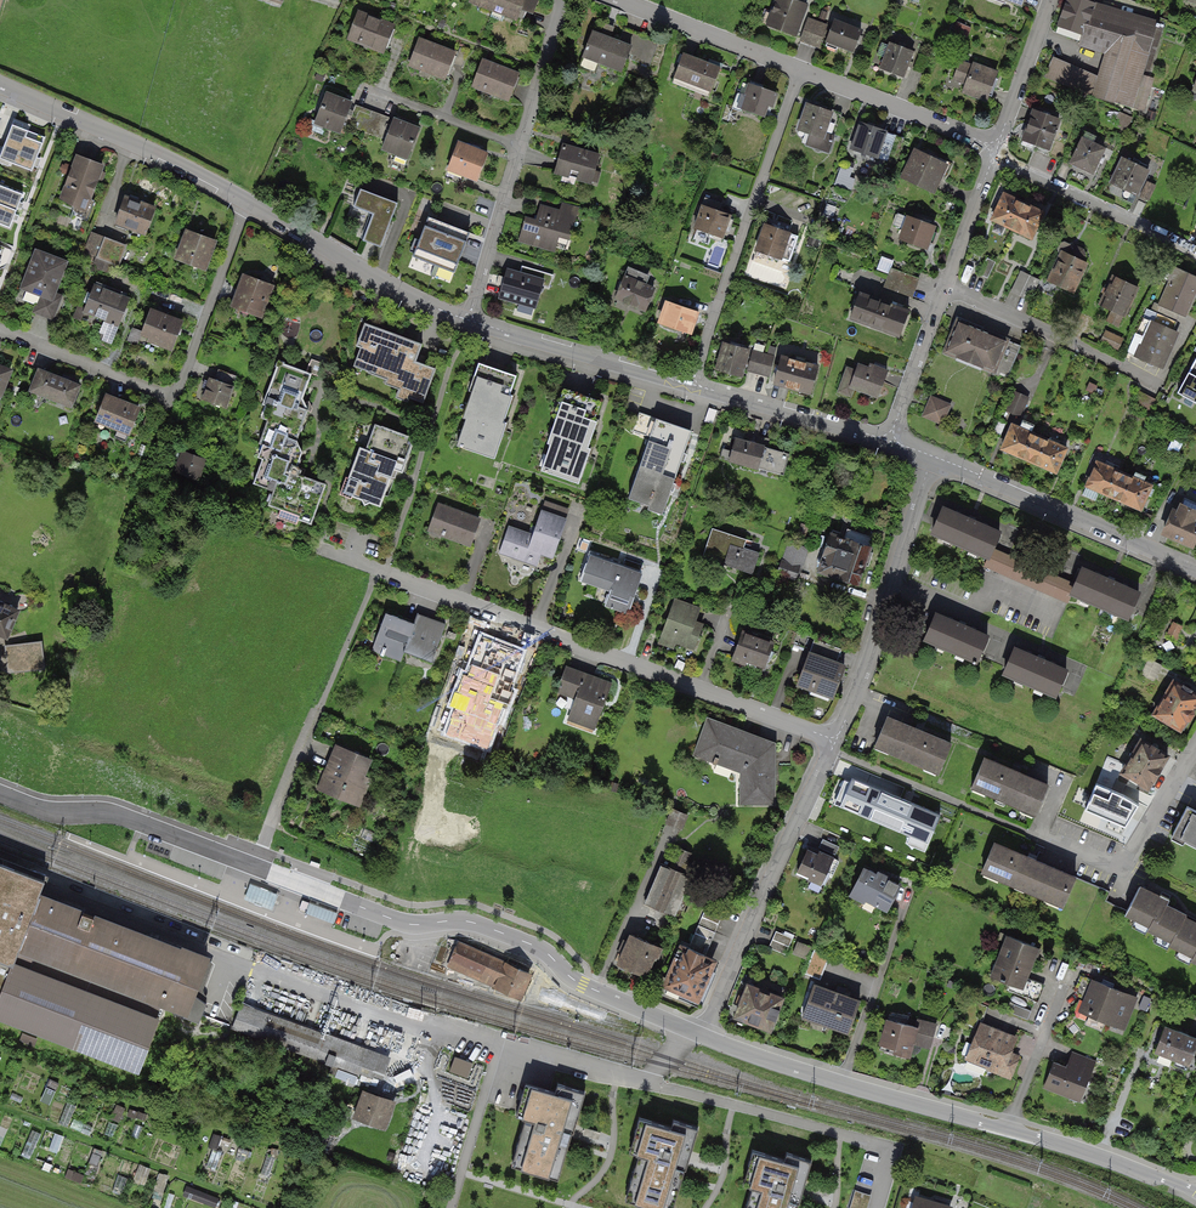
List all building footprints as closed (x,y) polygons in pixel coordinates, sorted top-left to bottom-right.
[(502,7),(526,16),(532,0),(504,0),(502,7)] [(804,0),(774,0),(765,22),(794,34),(807,1),(804,0)] [(1029,0),(994,0),(992,4),(1023,16),(1029,0)] [(1089,0),(1064,0),(1053,29),(1080,38),(1093,2),(1089,0)] [(1165,27),(1093,2),(1080,38),(1105,48),(1088,96),(1135,112),(1165,27)] [(394,27),(358,13),(348,38),(384,51),(394,27)] [(828,23),(807,15),(798,39),(819,47),(828,23)] [(862,27),(833,16),(825,37),(854,48),(862,27)] [(645,47),(592,26),(581,53),(634,74),(645,47)] [(889,39),(879,67),(904,76),(914,48),(889,39)] [(455,53),(419,40),(409,64),(445,78),(455,53)] [(721,63),(682,48),(670,78),(710,93),(721,63)] [(985,101),(997,70),(964,57),(952,89),(985,101)] [(518,74),(482,61),(472,85),(508,99),(518,74)] [(731,107),(764,118),(772,95),(738,84),(731,107)] [(364,132),(371,114),(354,107),(351,116),(347,114),(351,103),(326,93),(316,120),(311,118),(307,129),(323,135),(326,127),(340,132),(343,124),(364,132)] [(820,145),(833,108),(808,99),(795,136),(820,145)] [(1058,114),(1033,106),(1021,141),(1046,150),(1058,114)] [(388,120),(371,114),(365,132),(386,140),(382,148),(397,153),(394,160),(405,165),(419,128),(394,119),(390,130),(385,129),(388,120)] [(886,128),(859,120),(851,147),(878,155),(886,128)] [(11,123),(0,151),(0,160),(33,173),(47,137),(11,123)] [(1078,134),(1066,160),(1095,173),(1107,148),(1078,134)] [(487,154),(458,143),(445,177),(462,184),(465,175),(477,180),(487,154)] [(601,155),(562,144),(554,171),(593,182),(601,155)] [(950,160),(914,144),(900,174),(937,190),(950,160)] [(1121,154),(1109,182),(1137,194),(1149,166),(1121,154)] [(104,168),(75,158),(58,201),(88,212),(104,168)] [(19,216),(26,196),(0,186),(0,208),(19,216)] [(397,200),(360,186),(353,203),(372,210),(362,237),(380,244),(397,200)] [(1043,213),(1004,194),(992,219),(1031,238),(1043,213)] [(154,208),(125,197),(116,222),(145,233),(154,208)] [(721,242),(730,215),(719,211),(722,203),(705,197),(695,227),(710,232),(708,237),(721,242)] [(11,235),(19,216),(0,208),(0,231),(11,235)] [(574,218),(540,208),(536,221),(526,218),(520,237),(554,247),(558,234),(569,237),(574,218)] [(472,229),(427,212),(410,257),(455,274),(472,229)] [(932,231),(934,226),(899,214),(895,225),(904,228),(900,238),(926,247),(930,235),(935,237),(936,232),(932,231)] [(207,267),(217,237),(183,225),(173,255),(207,267)] [(798,236),(765,225),(757,249),(789,260),(798,236)] [(125,246),(91,233),(85,251),(99,257),(97,262),(107,266),(109,262),(118,265),(125,246)] [(1073,291),(1086,264),(1081,261),(1084,254),(1083,249),(1075,246),(1070,248),(1069,245),(1064,242),(1061,243),(1059,249),(1059,252),(1062,253),(1049,279),(1073,291)] [(51,297),(65,262),(36,251),(22,287),(27,289),(23,300),(37,305),(35,311),(52,318),(59,300),(51,297)] [(988,278),(996,260),(987,256),(980,274),(988,278)] [(892,264),(881,259),(877,268),(889,273),(883,287),(910,297),(917,278),(891,268),(892,264)] [(630,266),(617,297),(644,309),(654,288),(642,283),(646,273),(630,266)] [(1158,313),(1176,321),(1179,312),(1185,315),(1195,289),(1195,277),(1176,268),(1161,305),(1162,305),(1158,313)] [(537,278),(507,269),(499,297),(536,307),(542,285),(550,287),(553,275),(539,271),(537,278)] [(273,282),(242,271),(230,305),(261,316),(273,282)] [(1039,280),(1021,271),(1012,290),(1030,299),(1039,280)] [(1126,314),(1138,285),(1111,273),(1098,302),(1126,314)] [(127,293),(96,281),(92,292),(85,289),(78,305),(85,308),(84,311),(106,319),(99,336),(111,341),(123,313),(128,315),(130,309),(126,307),(129,299),(126,298),(127,293)] [(908,311),(860,293),(854,309),(859,311),(856,320),(899,336),(908,311)] [(660,322),(690,332),(697,311),(667,302),(660,322)] [(172,349),(182,322),(150,311),(142,332),(142,333),(160,340),(161,345),(172,349)] [(611,318),(595,314),(590,331),(607,335),(611,318)] [(1175,321),(1158,314),(1154,322),(1153,321),(1138,358),(1162,368),(1177,332),(1172,330),(1175,321)] [(415,359),(422,340),(365,320),(357,343),(361,344),(353,366),(369,371),(368,372),(386,378),(385,382),(398,387),(395,395),(408,399),(409,396),(423,401),(435,366),(415,359)] [(1020,346),(959,321),(946,350),(1008,376),(1020,346)] [(138,345),(142,333),(142,332),(133,329),(128,341),(138,345)] [(1122,339),(1105,332),(1101,341),(1118,348),(1122,339)] [(748,350),(724,343),(717,368),(742,374),(748,350)] [(774,357),(753,351),(748,370),(769,375),(774,357)] [(303,395),(312,370),(275,356),(259,403),(263,405),(258,418),(301,433),(310,408),(303,395)] [(817,366),(782,356),(774,382),(810,392),(817,366)] [(1177,392),(1195,402),(1195,356),(1177,392)] [(510,416),(523,375),(483,361),(469,403),(510,416)] [(879,392),(887,372),(870,365),(869,369),(859,365),(857,370),(848,367),(839,391),(851,396),(855,386),(864,390),(866,387),(879,392)] [(0,366),(0,395),(1,395),(10,370),(0,366)] [(79,385),(39,369),(29,394),(39,399),(41,394),(71,406),(79,385)] [(215,380),(210,378),(203,398),(225,406),(236,376),(218,370),(215,380)] [(1028,395),(1011,387),(1001,410),(1018,417),(1028,395)] [(591,442),(604,402),(562,388),(549,428),(591,442)] [(140,405),(105,392),(92,426),(128,439),(140,405)] [(948,405),(932,399),(925,415),(941,422),(948,405)] [(496,458),(510,416),(469,403),(456,445),(496,458)] [(677,474),(691,430),(652,418),(638,462),(677,474)] [(999,444),(1030,457),(1040,433),(1010,420),(999,444)] [(310,524),(326,481),(298,472),(306,450),(300,438),(302,434),(263,421),(256,440),(259,441),(253,458),(258,459),(249,483),(268,489),(263,506),(310,524)] [(409,433),(378,421),(352,492),(383,504),(409,433)] [(577,482),(591,442),(549,428),(535,468),(577,482)] [(1030,457),(1060,470),(1070,446),(1040,433),(1030,457)] [(765,442),(736,434),(730,458),(758,465),(765,442)] [(207,456),(184,448),(174,474),(197,482),(207,456)] [(1124,471),(1094,458),(1083,483),(1113,496),(1124,471)] [(663,518),(677,474),(638,462),(624,506),(663,518)] [(1154,484),(1124,471),(1113,496),(1143,509),(1154,484)] [(1159,532),(1191,546),(1195,536),(1195,504),(1176,495),(1159,532)] [(481,518),(439,501),(427,531),(470,548),(481,518)] [(1000,524),(944,502),(932,531),(988,553),(1000,524)] [(510,525),(500,553),(551,570),(569,518),(537,507),(529,531),(510,525)] [(768,548),(710,529),(700,560),(758,579),(768,548)] [(858,585),(871,543),(830,530),(817,571),(858,585)] [(801,581),(811,550),(788,543),(778,573),(801,581)] [(643,573),(589,553),(579,581),(607,591),(602,606),(628,615),(643,573)] [(1144,589),(1082,563),(1069,594),(1131,620),(1144,589)] [(720,616),(668,599),(654,643),(706,660),(720,616)] [(7,637),(18,610),(0,602),(0,634),(7,637)] [(991,633),(935,609),(922,640),(977,664),(991,633)] [(404,657),(416,624),(384,612),(372,646),(404,657)] [(449,624),(420,613),(404,657),(432,668),(449,624)] [(773,643),(735,631),(725,664),(762,677),(773,643)] [(511,649),(477,637),(466,667),(501,680),(511,649)] [(41,642),(7,646),(10,670),(43,666),(41,642)] [(1071,668),(1012,643),(1000,671),(1058,696),(1071,668)] [(833,699),(847,663),(811,649),(797,685),(833,699)] [(614,681),(566,663),(556,692),(574,699),(567,718),(596,729),(614,681)] [(1195,706),(1195,691),(1173,678),(1151,715),(1181,732),(1195,706)] [(957,743),(888,714),(874,746),(943,775),(957,743)] [(773,744),(704,718),(689,757),(740,775),(743,803),(775,803),(773,744)] [(1148,791),(1170,753),(1140,736),(1118,773),(1148,791)] [(374,760),(333,745),(317,788),(358,803),(374,760)] [(986,756),(973,789),(1039,815),(1053,783),(986,756)] [(941,816),(843,775),(831,803),(906,835),(903,842),(926,852),(941,816)] [(1186,807),(1172,837),(1195,849),(1195,812),(1186,807)] [(839,846),(822,838),(818,846),(835,855),(839,846)] [(1079,877),(993,842),(981,873),(1066,908),(1079,877)] [(842,860),(809,844),(796,872),(829,888),(842,860)] [(0,863),(0,1017),(138,1069),(157,1019),(155,1018),(162,1000),(187,1010),(184,1016),(199,1022),(206,1003),(193,993),(206,958),(182,949),(182,950),(38,895),(43,884),(44,880),(0,863)] [(675,919),(693,877),(660,863),(643,906),(675,919)] [(900,886),(864,867),(851,891),(888,910),(900,886)] [(1168,899),(1139,884),(1123,916),(1147,928),(1144,933),(1169,946),(1186,914),(1166,904),(1168,899)] [(250,887),(245,901),(268,910),(273,896),(250,887)] [(296,913),(306,916),(309,906),(300,903),(296,913)] [(331,925),(335,916),(309,906),(306,916),(331,925)] [(711,946),(723,918),(706,911),(694,939),(711,946)] [(1185,916),(1170,946),(1192,958),(1190,961),(1195,964),(1195,921),(1185,916)] [(793,940),(775,933),(768,950),(786,957),(793,940)] [(1029,972),(1039,950),(1003,934),(986,975),(1022,991),(1029,972)] [(659,947),(628,935),(616,968),(647,980),(659,947)] [(502,960),(460,942),(449,968),(491,986),(502,960)] [(716,961),(678,946),(662,988),(700,1002),(716,961)] [(534,973),(502,960),(491,986),(523,999),(534,973)] [(1140,1000),(1087,980),(1079,1001),(1074,1016),(1126,1036),(1140,1000)] [(785,998),(747,983),(732,1021),(769,1037),(785,998)] [(861,999),(815,983),(801,1024),(846,1040),(861,999)] [(390,1058),(241,1003),(231,1029),(381,1084),(390,1058)] [(920,1028),(887,1019),(878,1050),(911,1060),(920,1028)] [(1022,1041),(971,1024),(957,1064),(1008,1081),(1022,1041)] [(1162,1026),(1150,1056),(1193,1073),(1195,1065),(1195,1040),(1162,1026)] [(457,1051),(450,1068),(468,1075),(475,1058),(457,1051)] [(1052,1062),(1042,1088),(1080,1102),(1096,1061),(1071,1052),(1066,1067),(1052,1062)] [(556,1092),(526,1083),(515,1119),(525,1122),(511,1168),(562,1183),(578,1128),(589,1091),(559,1083),(556,1092)] [(396,1102),(361,1090),(350,1119),(385,1132),(396,1102)] [(630,1112),(619,1148),(629,1151),(615,1198),(650,1207),(667,1207),(683,1153),(693,1121),(663,1112),(660,1121),(630,1112)] [(749,1148),(738,1184),(748,1187),(741,1207),(797,1207),(802,1189),(812,1157),(782,1148),(779,1157),(749,1148)] [(193,1185),(189,1196),(216,1206),(221,1195),(193,1185)] [(856,1191),(851,1207),(868,1207),(872,1196),(856,1191)] [(953,1207),(915,1196),(911,1207),(952,1207),(953,1207)]
